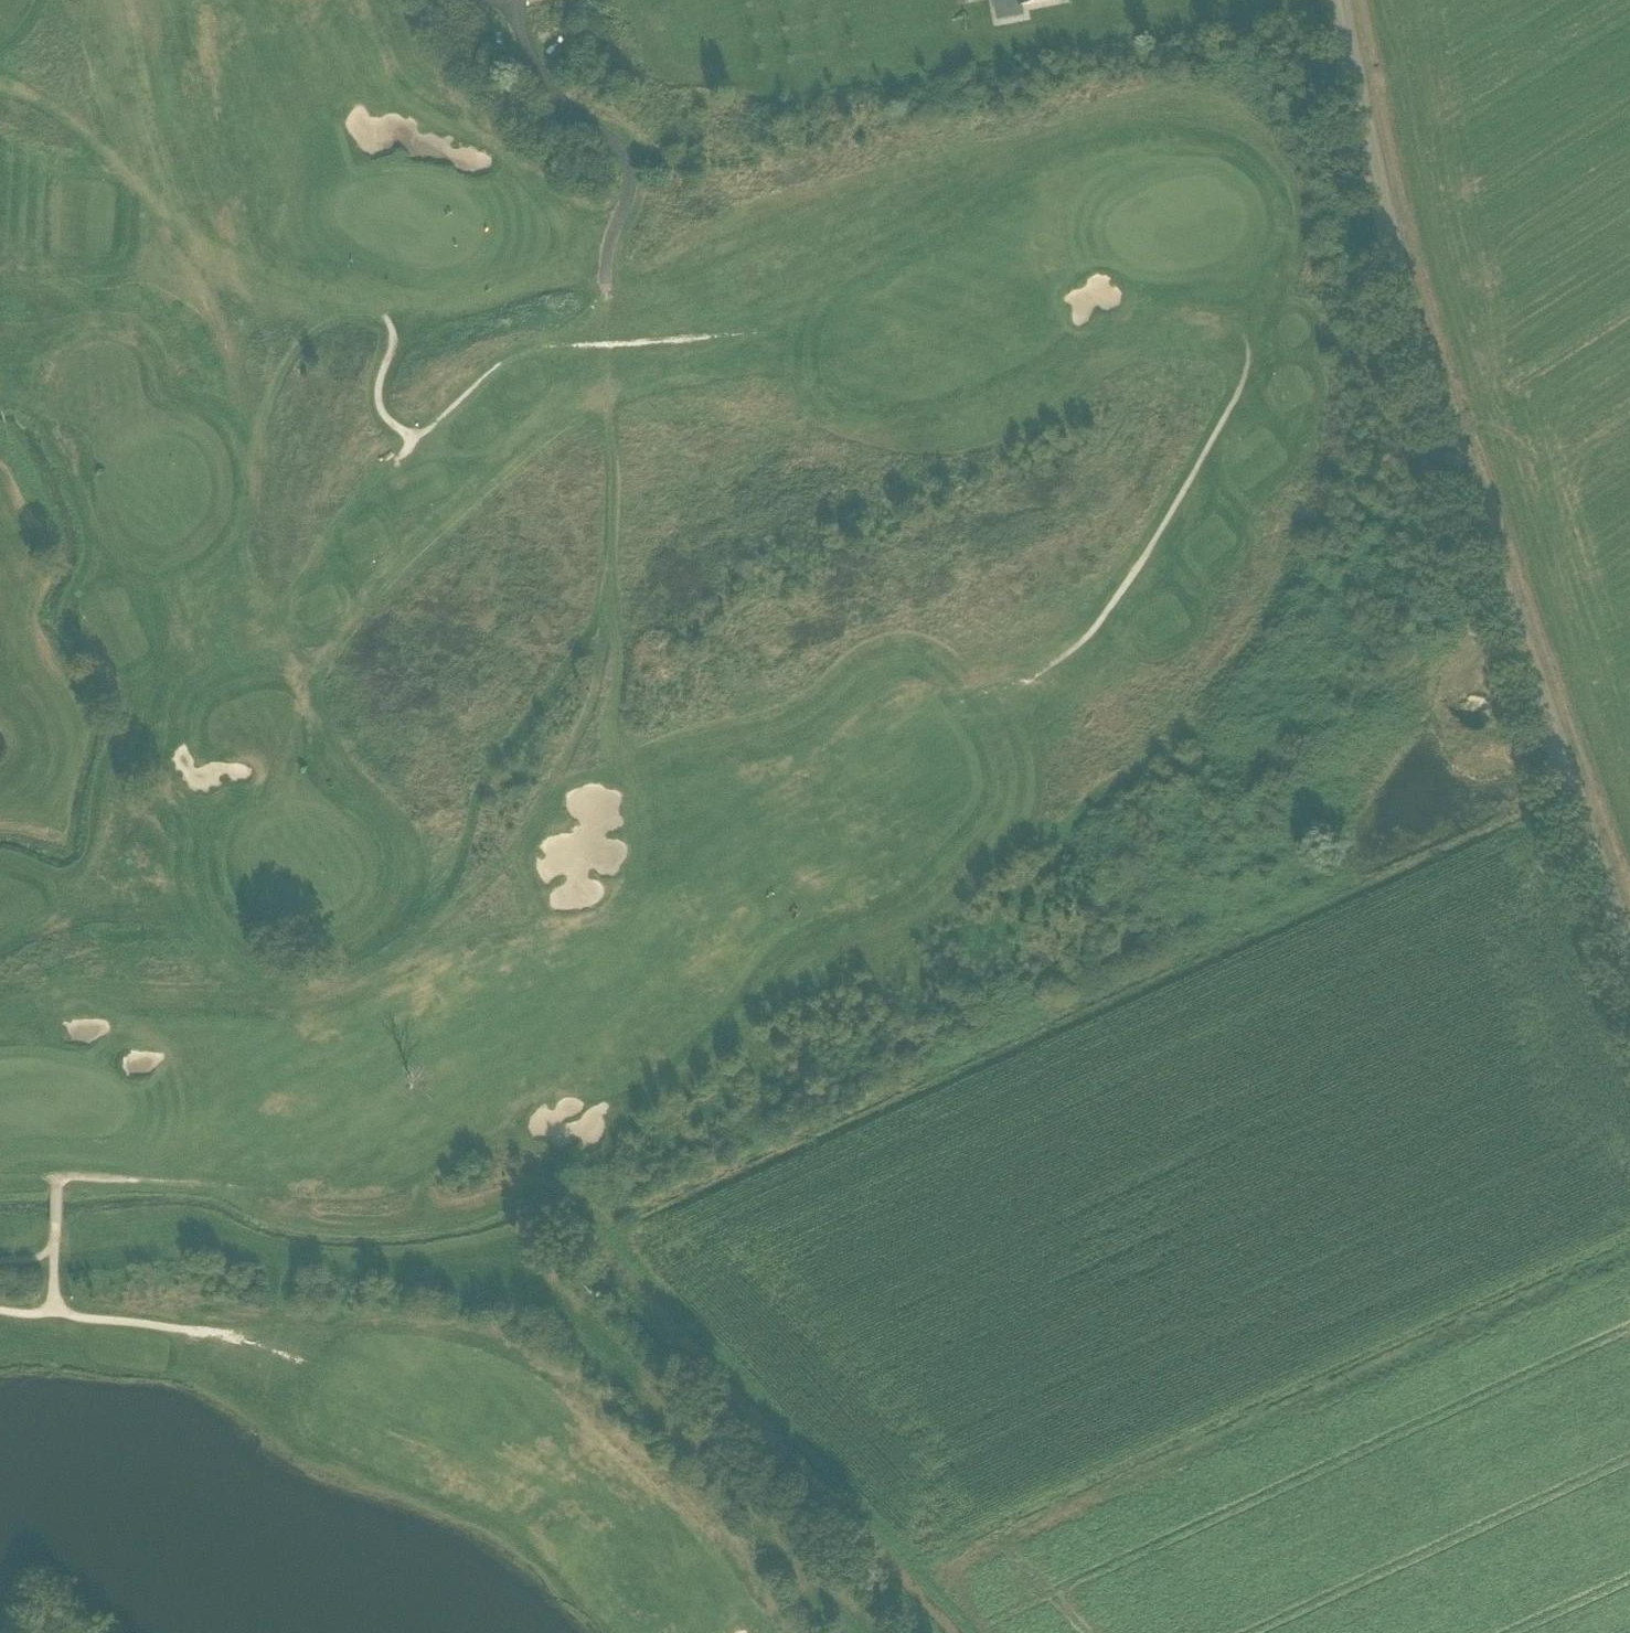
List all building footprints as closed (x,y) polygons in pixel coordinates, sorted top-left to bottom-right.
[(996,1),(1000,22),(1026,17),(1024,7),(1057,1),(1057,0),(1000,0),(996,1)]
